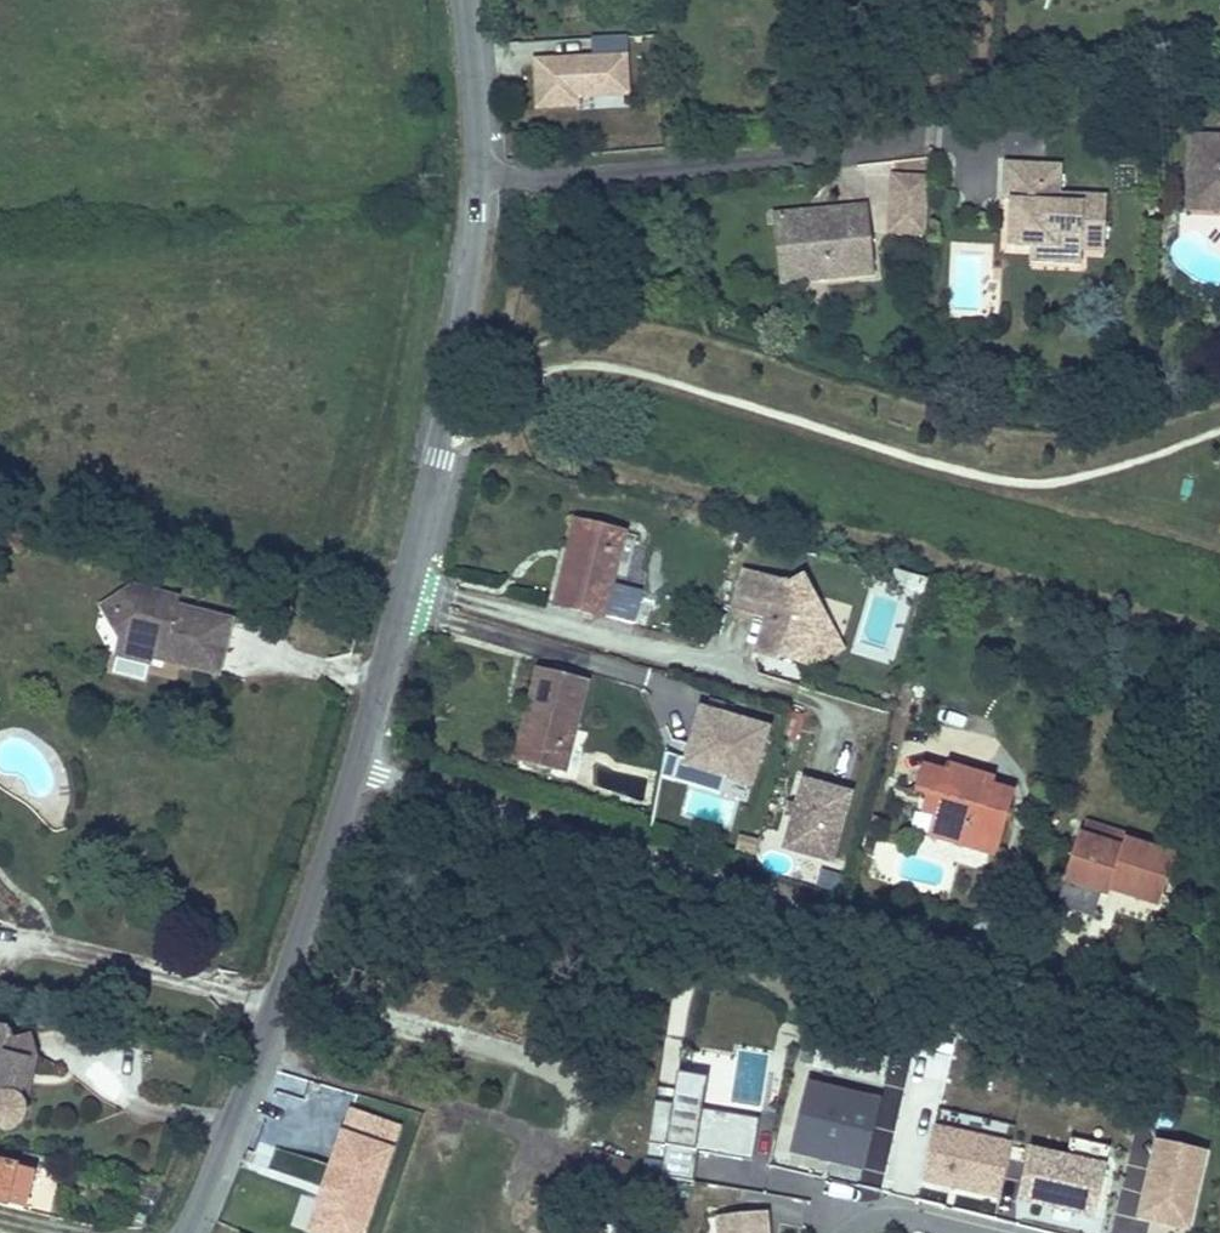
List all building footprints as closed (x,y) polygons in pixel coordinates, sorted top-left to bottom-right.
[(806,0),(785,0),(784,9),(805,10),(806,0)] [(589,38),(589,57),(531,58),(532,111),(629,110),(628,37),(589,38)] [(1191,137),(1189,187),(1215,188),(1214,210),(1219,210),(1219,138),(1191,137)] [(1061,194),(1062,165),(1005,162),(1003,201),(1010,201),(1019,202),(1018,218),(1009,218),(1008,248),(1030,248),(1057,250),(1056,264),(1081,265),(1082,251),(1082,241),(1105,242),(1107,195),(1061,194)] [(927,234),(929,178),(893,176),(891,232),(927,234)] [(1214,210),(1215,188),(1189,187),(1188,209),(1214,210)] [(1018,218),(1019,202),(1010,201),(1009,218),(1018,218)] [(875,275),(868,206),(826,210),(827,215),(815,216),(815,211),(791,213),(798,282),(875,275)] [(798,282),(791,213),(773,215),(780,284),(798,282)] [(1105,252),(1105,242),(1082,241),(1082,251),(1105,252)] [(1056,264),(1057,250),(1030,248),(1030,263),(1056,264)] [(578,555),(585,522),(577,521),(566,566),(576,568),(579,555),(578,555)] [(611,584),(624,532),(585,522),(578,555),(579,555),(576,568),(566,566),(556,605),(633,624),(641,591),(611,584)] [(751,551),(754,536),(740,533),(736,547),(751,551)] [(765,643),(851,670),(869,614),(783,588),(765,643)] [(232,622),(178,608),(180,600),(134,589),(119,597),(116,612),(112,626),(121,641),(154,649),(155,644),(167,646),(163,661),(219,675),(232,622)] [(116,612),(119,597),(110,602),(102,607),(107,616),(112,626),(116,612)] [(882,656),(887,642),(870,636),(865,650),(882,656)] [(163,661),(167,646),(155,644),(154,649),(121,641),(116,656),(150,664),(152,658),(163,661)] [(564,772),(587,683),(539,671),(529,710),(540,712),(537,725),(534,725),(525,761),(564,772)] [(771,723),(698,701),(681,758),(754,780),(771,723)] [(525,761),(534,725),(537,725),(540,712),(529,710),(517,760),(525,761)] [(995,854),(1012,794),(989,787),(991,780),(950,768),(948,775),(925,768),(918,792),(929,795),(941,798),(936,816),(930,835),(995,854)] [(854,786),(799,772),(792,800),(787,818),(781,844),(836,857),(854,786)] [(941,798),(929,795),(924,812),(936,816),(941,798)] [(787,818),(792,800),(787,799),(783,817),(787,818)] [(1125,835),(1087,822),(1082,837),(1121,849),(1124,841),(1123,841),(1125,835)] [(757,838),(739,835),(736,857),(753,860),(757,838)] [(1160,904),(1175,857),(1124,841),(1121,849),(1082,837),(1079,836),(1063,883),(1108,897),(1110,889),(1160,904)] [(1108,897),(1063,883),(1062,889),(1106,902),(1108,897)] [(1182,916),(1185,907),(1170,902),(1167,912),(1182,916)] [(28,1060),(36,1059),(29,1035),(11,1040),(8,1030),(0,1028),(0,1128),(2,1129),(6,1130),(11,1130),(16,1129),(20,1126),(23,1123),(26,1119),(27,1115),(28,1110),(27,1106),(26,1102),(25,1101),(22,1097),(20,1096),(28,1060)] [(26,1102),(36,1059),(28,1060),(20,1096),(22,1097),(25,1101),(26,1102)] [(650,1141),(668,1144),(663,1173),(692,1177),(697,1148),(751,1156),(757,1114),(707,1107),(713,1069),(682,1064),(677,1102),(656,1099),(650,1141)] [(883,1095),(810,1077),(792,1148),(865,1167),(883,1095)] [(1012,1138),(935,1123),(924,1180),(1001,1196),(1012,1138)] [(1154,1141),(1133,1214),(1187,1227),(1206,1152),(1154,1141)] [(1032,1144),(1020,1199),(1098,1215),(1110,1160),(1032,1144)] [(619,1198),(630,1162),(593,1151),(582,1187),(619,1198)] [(34,1172),(0,1164),(0,1205),(24,1211),(34,1172)] [(156,1205),(164,1188),(145,1183),(141,1201),(156,1205)] [(767,1209),(720,1214),(722,1232),(770,1232),(767,1209)] [(143,1230),(149,1218),(136,1213),(130,1229),(143,1230)]
